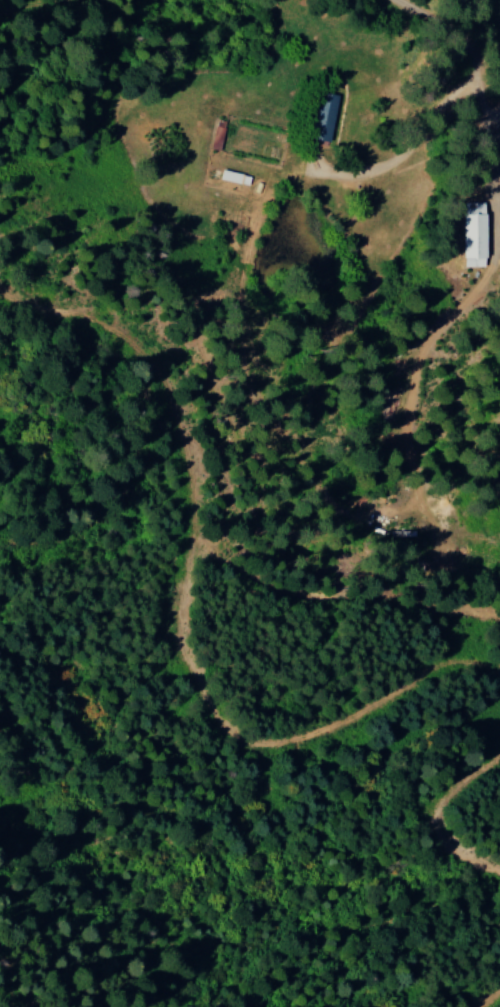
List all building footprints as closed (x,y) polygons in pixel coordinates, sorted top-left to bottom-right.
[(338,96),(320,92),(309,138),(328,142),(338,96)] [(250,176),(221,170),(219,179),(248,185),(250,176)] [(217,186),(243,193),(245,186),(219,179),(217,186)] [(485,203),(466,203),(466,215),(462,215),(461,267),(484,267),(485,203)]
